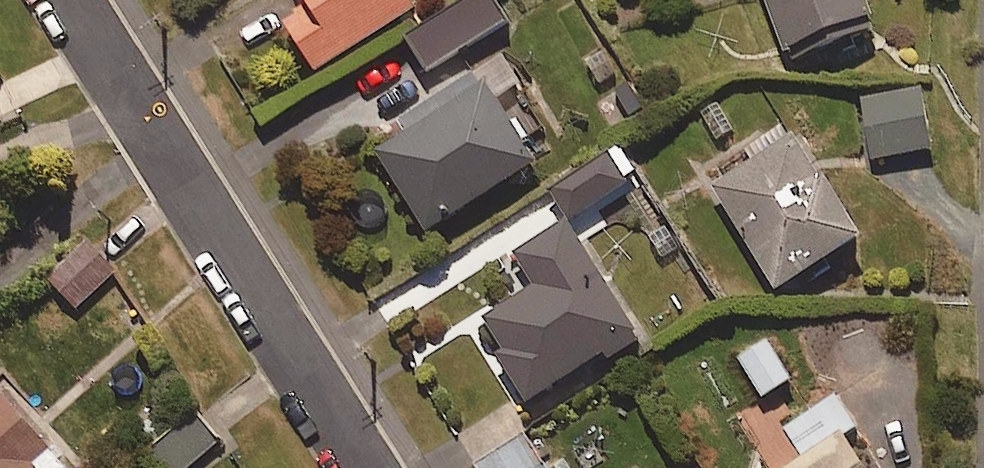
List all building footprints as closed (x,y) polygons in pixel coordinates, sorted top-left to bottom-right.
[(285,23),(315,72),(417,8),(412,0),(306,0),(310,7),(285,23)] [(405,35),(427,71),(509,21),(496,0),(464,0),(405,35)] [(794,58),(876,28),(872,18),(878,16),(872,0),(766,0),(785,50),(790,48),(794,58)] [(407,132),(376,152),(428,232),(541,160),(489,78),(482,83),(474,71),(398,119),(407,132)] [(924,85),(860,95),(870,160),(934,150),(924,85)] [(798,134),(714,187),(778,289),(866,235),(828,174),(824,176),(798,134)] [(569,219),(571,222),(631,185),(611,152),(550,190),(569,219)] [(569,219),(515,253),(536,285),(485,318),(504,349),(496,354),(527,404),(606,354),(610,360),(645,338),(571,222),(569,219)] [(114,270),(87,241),(48,278),(75,306),(114,270)] [(768,340),(739,358),(763,397),(793,379),(768,340)] [(0,395),(0,467),(69,467),(1,394),(0,395)] [(785,427),(803,457),(844,432),(854,426),(835,396),(785,427)] [(151,449),(166,467),(187,467),(221,440),(197,411),(151,449)] [(788,467),(867,467),(844,432),(803,457),(788,467)] [(475,464),(477,467),(547,467),(525,433),(475,464)]
